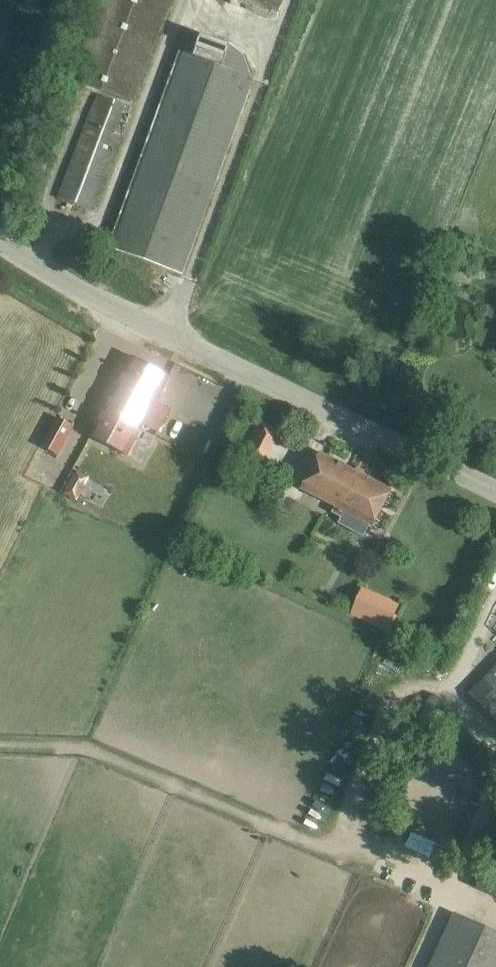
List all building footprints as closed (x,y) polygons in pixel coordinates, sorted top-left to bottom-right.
[(70,77),(133,100),(171,0),(99,0),(70,77)] [(278,12),(282,0),(245,0),(278,12)] [(193,32),(113,249),(183,274),(253,81),(245,56),(231,46),(193,32)] [(99,93),(59,198),(93,211),(121,136),(114,134),(127,103),(99,93)] [(107,406),(142,426),(144,423),(157,430),(169,410),(155,402),(170,376),(134,356),(107,406)] [(230,447),(263,461),(285,410),(253,396),(230,447)] [(127,454),(142,426),(107,406),(92,434),(127,454)] [(42,446),(60,456),(75,426),(58,417),(42,446)] [(392,490),(321,453),(302,490),(372,526),(392,490)] [(90,477),(77,470),(64,494),(77,501),(90,477)] [(338,586),(329,608),(364,623),(373,602),(338,586)] [(495,701),(495,670),(481,685),(495,701)] [(456,913),(431,966),(495,966),(495,932),(456,913)]
